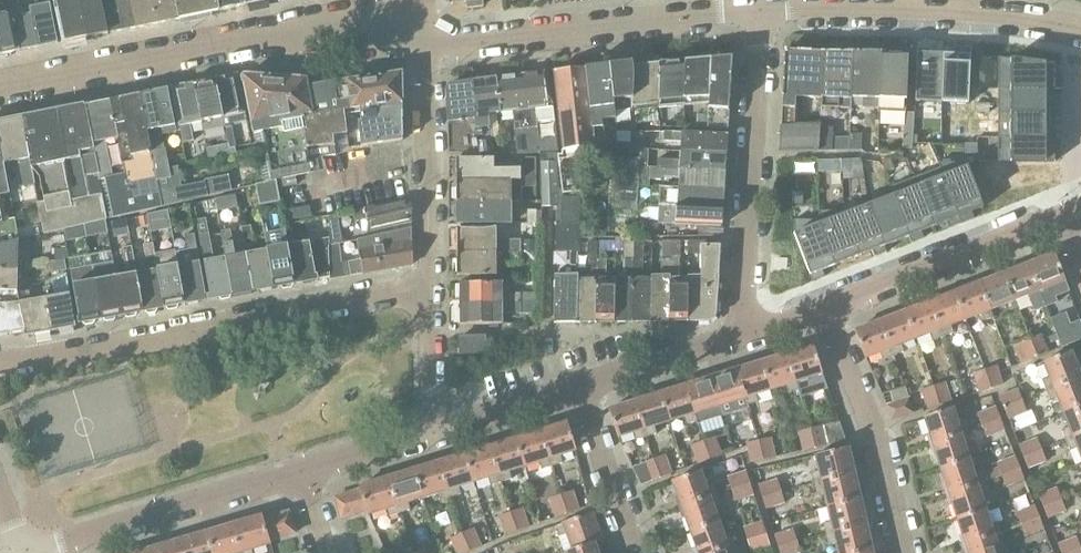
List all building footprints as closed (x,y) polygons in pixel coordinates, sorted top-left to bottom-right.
[(18,50),(38,46),(28,0),(15,0),(17,9),(10,11),(18,50)] [(38,46),(57,42),(49,0),(28,0),(38,46)] [(83,16),(80,0),(59,0),(67,41),(87,36),(83,16)] [(104,16),(101,0),(80,0),(83,16),(87,36),(107,32),(104,16)] [(132,16),(129,0),(106,0),(112,32),(134,27),(132,16)] [(134,27),(158,23),(156,16),(153,0),(129,0),(132,16),(134,27)] [(156,16),(158,23),(179,18),(178,16),(175,0),(153,0),(156,16)] [(179,18),(179,19),(181,19),(181,18),(210,12),(219,10),(217,0),(175,0),(178,16),(179,18)] [(219,10),(246,4),(245,0),(217,0),(219,10)] [(18,50),(10,11),(0,13),(0,54),(18,50)] [(944,53),(943,55),(941,102),(968,103),(970,54),(970,47),(954,47),(954,53),(944,53)] [(828,50),(824,50),(821,98),(821,106),(850,108),(850,97),(852,51),(839,50),(840,48),(828,48),(828,50)] [(795,96),(821,98),(824,50),(785,49),(781,119),(794,119),(795,96)] [(850,97),(878,98),(879,98),(881,51),(877,51),(877,49),(865,49),(865,51),(852,51),(850,97)] [(881,51),(879,98),(878,98),(878,106),(877,106),(877,111),(905,112),(908,52),(881,51)] [(933,53),(917,52),(915,101),(941,102),(943,55),(933,54),(933,53)] [(713,58),(708,58),(709,102),(708,114),(707,128),(726,129),(732,60),(728,56),(724,57),(722,53),(715,53),(713,58)] [(684,104),(709,102),(708,58),(705,58),(703,54),(697,55),(695,59),(683,60),(684,104)] [(998,87),(1054,88),(1061,88),(1061,74),(1061,73),(1054,73),(1054,64),(998,56),(998,58),(1001,58),(1001,86),(998,86),(998,87)] [(662,62),(657,63),(659,105),(684,104),(683,60),(673,61),(671,57),(664,58),(662,62)] [(631,106),(659,105),(657,63),(654,63),(652,59),(645,59),(643,64),(633,65),(631,106)] [(623,63),(608,65),(613,111),(631,108),(631,106),(633,65),(632,62),(623,63)] [(613,111),(608,65),(583,68),(590,124),(591,146),(592,155),(605,153),(602,121),(614,120),(613,111)] [(576,148),(591,146),(590,124),(583,68),(553,71),(561,151),(557,151),(560,180),(561,190),(577,189),(576,148)] [(528,152),(539,152),(534,109),(547,107),(542,72),(518,75),(528,152)] [(242,76),(244,85),(264,182),(277,179),(295,175),(320,170),(318,156),(337,153),(334,134),(347,132),(343,109),(331,111),(326,84),(307,87),(305,79),(244,73),(242,76)] [(215,78),(222,115),(225,128),(231,127),(231,123),(246,120),(239,86),(237,74),(215,78)] [(401,100),(400,80),(393,74),(326,84),(331,111),(343,109),(401,100)] [(518,75),(495,78),(499,113),(511,111),(516,152),(528,152),(518,75)] [(215,78),(194,83),(201,119),(203,132),(213,130),(211,117),(222,115),(215,78)] [(495,78),(472,80),(481,153),(489,153),(492,153),(488,114),(499,113),(495,78)] [(447,141),(448,154),(481,153),(472,80),(458,82),(450,83),(445,88),(447,141)] [(194,83),(171,87),(182,143),(194,140),(190,121),(201,119),(194,83)] [(1001,112),(998,112),(998,113),(1054,113),(1054,88),(998,87),(998,88),(1001,88),(1001,112)] [(167,88),(139,93),(162,206),(177,203),(175,195),(183,193),(177,166),(169,167),(165,147),(163,148),(160,134),(176,131),(167,88)] [(125,173),(110,176),(99,178),(107,218),(162,206),(139,93),(119,98),(110,99),(116,129),(125,127),(132,161),(123,163),(125,173)] [(118,137),(116,129),(110,99),(84,105),(99,178),(110,176),(103,140),(118,137)] [(361,145),(400,140),(402,140),(401,100),(343,109),(347,132),(358,130),(361,145)] [(85,223),(107,218),(99,178),(84,105),(59,110),(83,224),(85,223)] [(51,232),(66,229),(83,224),(59,110),(23,117),(32,166),(39,176),(44,201),(38,202),(44,234),(51,232)] [(1054,113),(998,113),(997,114),(1001,114),(1001,135),(997,135),(998,136),(1054,136),(1054,113)] [(696,127),(707,128),(708,114),(697,114),(696,127)] [(19,169),(22,185),(35,183),(32,166),(23,117),(0,121),(0,143),(3,161),(17,159),(19,169)] [(820,125),(781,125),(780,125),(779,151),(818,150),(819,135),(820,126),(820,125)] [(819,135),(818,150),(831,150),(832,137),(833,127),(820,126),(819,135)] [(676,149),(725,153),(726,133),(696,131),(662,128),(640,130),(639,147),(648,148),(659,148),(659,139),(677,140),(676,149)] [(628,151),(639,151),(639,147),(640,130),(629,131),(629,142),(628,151)] [(849,133),(849,150),(862,149),(861,133),(849,133)] [(1054,136),(998,136),(998,137),(1001,137),(1001,161),(1054,161),(1054,136)] [(555,137),(546,138),(548,151),(557,151),(555,137)] [(628,151),(629,142),(616,142),(617,151),(628,151)] [(9,192),(3,161),(0,143),(0,194),(9,192)] [(977,154),(977,143),(964,143),(964,154),(977,154)] [(208,157),(219,155),(217,146),(207,148),(208,157)] [(638,166),(647,166),(648,148),(639,147),(639,151),(638,158),(638,166)] [(658,167),(723,171),(725,153),(676,149),(676,158),(659,157),(658,167)] [(559,269),(558,278),(553,278),(553,322),(579,322),(579,280),(577,222),(577,189),(561,190),(560,180),(557,151),(548,151),(539,152),(540,206),(553,206),(554,251),(570,251),(569,264),(566,264),(559,269)] [(489,156),(456,158),(456,180),(536,178),(536,157),(525,157),(525,167),(490,168),(489,156)] [(636,198),(637,184),(638,166),(638,158),(619,157),(616,215),(630,216),(631,211),(635,211),(636,198)] [(890,157),(881,161),(885,170),(894,166),(890,157)] [(861,158),(841,159),(841,171),(841,174),(863,173),(861,158)] [(818,171),(841,171),(841,159),(818,160),(818,171)] [(937,162),(939,167),(960,223),(973,218),(971,212),(983,207),(965,162),(937,162)] [(674,187),(722,190),(723,171),(658,167),(647,166),(638,166),(637,184),(649,185),(649,178),(661,179),(661,177),(661,175),(675,176),(674,187)] [(939,167),(914,177),(933,226),(945,222),(947,228),(960,223),(939,167)] [(208,196),(219,193),(216,177),(204,179),(208,196)] [(933,226),(914,177),(890,186),(893,195),(908,236),(911,242),(923,237),(921,231),(933,226)] [(536,178),(456,180),(457,202),(509,200),(520,200),(520,186),(536,186),(536,178)] [(264,182),(255,183),(257,189),(259,203),(281,199),(279,188),(277,179),(264,182)] [(658,204),(659,204),(721,209),(722,190),(674,187),(659,186),(658,204)] [(216,195),(219,209),(238,204),(235,191),(216,195)] [(802,191),(792,191),(792,203),(802,203),(802,191)] [(17,241),(9,192),(0,194),(0,245),(17,241)] [(892,195),(868,204),(884,245),(908,236),(893,195),(892,195)] [(410,197),(408,198),(364,209),(354,211),(356,221),(366,218),(370,232),(409,222),(410,197)] [(509,200),(457,202),(457,224),(511,222),(511,210),(509,210),(509,200)] [(714,225),(719,226),(720,226),(721,209),(659,204),(658,222),(675,223),(714,225)] [(886,252),(884,245),(868,204),(843,214),(859,255),(871,250),(874,256),(886,252)] [(168,209),(147,214),(150,230),(171,226),(168,209)] [(536,222),(536,209),(527,209),(527,222),(536,222)] [(818,210),(818,219),(818,223),(834,265),(859,255),(843,214),(842,210),(818,210)] [(329,238),(329,245),(340,242),(341,242),(337,214),(330,215),(329,238)] [(107,218),(85,223),(87,236),(109,232),(107,218)] [(126,219),(112,222),(115,236),(129,233),(126,219)] [(822,270),(834,265),(818,223),(818,219),(793,219),(793,233),(812,281),(824,276),(822,270)] [(87,236),(85,223),(83,224),(66,229),(67,239),(68,241),(87,236)] [(242,227),(244,239),(253,237),(251,225),(242,227)] [(329,238),(310,242),(316,279),(330,277),(330,279),(411,264),(409,230),(409,228),(356,241),(360,261),(342,264),(340,242),(329,245),(329,238)] [(221,230),(226,257),(233,294),(235,294),(236,297),(245,295),(245,292),(253,291),(246,253),(244,239),(233,241),(231,229),(221,230)] [(457,230),(458,253),(517,253),(517,241),(495,241),(495,229),(457,230)] [(268,249),(275,287),(278,286),(279,289),(286,287),(287,284),(295,283),(289,245),(286,230),(275,232),(265,234),(268,249)] [(224,296),(233,294),(226,257),(214,259),(208,232),(200,234),(211,298),(215,298),(216,300),(223,299),(224,296)] [(166,253),(168,267),(157,269),(163,307),(168,307),(169,309),(177,308),(178,305),(184,303),(175,252),(172,233),(163,235),(166,253)] [(188,250),(175,252),(184,303),(188,303),(190,305),(197,304),(198,301),(205,299),(194,234),(185,235),(188,250)] [(614,321),(632,321),(632,240),(624,240),(624,258),(623,258),(623,279),(614,280),(614,321)] [(624,240),(614,241),(615,249),(624,249),(624,240)] [(632,240),(632,321),(650,321),(649,279),(643,279),(642,241),(632,240)] [(650,321),(669,321),(669,240),(660,240),(660,279),(649,279),(650,321)] [(669,321),(684,321),(684,279),(678,279),(677,240),(669,240),(669,321)] [(684,279),(684,321),(710,320),(715,316),(719,245),(712,244),(712,240),(688,240),(688,254),(701,254),(701,276),(687,276),(687,279),(684,279)] [(16,266),(17,241),(0,245),(0,266),(16,266)] [(579,322),(596,322),(596,259),(596,241),(587,241),(587,280),(579,280),(579,322)] [(614,241),(596,241),(596,249),(615,249),(614,241)] [(155,256),(153,242),(143,244),(146,257),(155,256)] [(308,281),(316,279),(310,242),(289,245),(295,283),(299,282),(301,285),(308,284),(308,281)] [(122,248),(127,275),(116,277),(122,315),(127,314),(128,316),(136,315),(136,312),(143,311),(137,273),(132,246),(122,248)] [(55,249),(55,261),(64,259),(69,258),(70,258),(69,249),(55,249)] [(267,288),(275,287),(268,249),(246,253),(253,291),(257,290),(258,292),(267,291),(267,288)] [(517,253),(458,253),(458,277),(494,277),(494,265),(517,265),(517,253)] [(1029,263),(1046,305),(1057,301),(1051,286),(1065,280),(1054,253),(1029,263)] [(786,258),(777,258),(776,268),(786,268),(786,258)] [(66,270),(64,259),(55,261),(48,261),(50,272),(66,270)] [(596,259),(596,322),(614,321),(614,280),(605,280),(605,259),(596,259)] [(1005,272),(1016,299),(1028,294),(1034,310),(1046,305),(1029,263),(1005,272)] [(114,264),(93,267),(101,319),(105,318),(107,320),(115,319),(116,316),(122,315),(116,277),(114,264)] [(16,289),(16,266),(0,266),(0,288),(16,289)] [(83,269),(86,282),(75,284),(82,322),(84,322),(86,324),(94,323),(95,320),(101,319),(93,267),(83,269)] [(157,269),(137,273),(143,311),(147,310),(148,313),(157,311),(157,308),(163,307),(157,269)] [(979,282),(990,309),(1016,299),(1005,272),(979,282)] [(954,292),(965,319),(979,313),(982,321),(993,317),(990,309),(979,282),(978,279),(976,279),(977,283),(954,292)] [(459,282),(459,303),(536,302),(536,292),(501,292),(501,282),(493,282),(459,282)] [(41,287),(43,298),(49,331),(76,326),(75,323),(70,293),(56,295),(55,285),(41,287)] [(18,303),(17,294),(16,289),(0,288),(0,303),(18,303)] [(43,298),(30,300),(28,291),(17,294),(18,303),(21,316),(24,332),(25,335),(49,331),(43,298)] [(928,298),(943,336),(953,332),(950,324),(965,319),(954,292),(931,300),(930,297),(928,298)] [(905,311),(915,338),(930,332),(933,340),(943,336),(928,298),(927,298),(928,302),(905,311)] [(501,313),(520,313),(536,312),(536,302),(459,303),(459,324),(501,323),(501,313)] [(24,332),(21,316),(18,303),(0,303),(0,335),(8,335),(8,334),(12,334),(12,333),(24,332)] [(879,317),(894,355),(904,351),(901,343),(915,338),(905,311),(882,320),(881,316),(879,317)] [(855,330),(865,357),(880,351),(883,359),(894,355),(879,317),(877,318),(878,321),(855,330)] [(1055,331),(1061,346),(1080,339),(1080,322),(1080,320),(1055,331)] [(1038,356),(1049,352),(1042,333),(1030,338),(1038,356)] [(459,336),(460,350),(460,353),(485,352),(485,336),(459,336)] [(1038,356),(1030,338),(1019,342),(1026,360),(1038,356)] [(786,350),(798,389),(800,396),(827,387),(822,373),(813,345),(789,352),(788,349),(786,350)] [(788,392),(798,389),(786,350),(784,350),(785,354),(762,361),(770,389),(785,384),(788,392)] [(1043,362),(1049,377),(1042,380),(1046,390),(1080,376),(1080,374),(1080,375),(1071,351),(1043,362)] [(756,393),(770,389),(762,361),(738,368),(737,365),(735,365),(747,405),(758,401),(756,393)] [(1002,383),(998,370),(996,364),(985,368),(991,386),(1002,383)] [(737,408),(747,405),(735,365),(733,366),(734,369),(711,377),(720,405),(734,400),(737,408)] [(991,386),(985,368),(973,372),(979,390),(991,386)] [(1063,412),(1080,405),(1080,376),(1046,390),(1050,401),(1058,398),(1063,412)] [(705,409),(720,405),(711,377),(687,384),(686,381),(684,381),(697,420),(707,417),(705,409)] [(686,424),(697,420),(684,381),(683,382),(684,385),(660,393),(669,421),(684,416),(686,424)] [(939,404),(951,400),(945,382),(934,385),(939,404)] [(886,405),(909,397),(905,385),(882,393),(886,405)] [(939,404),(934,385),(922,390),(928,407),(939,404)] [(999,396),(1003,407),(1021,400),(1017,388),(999,396)] [(654,425),(669,421),(660,393),(637,400),(636,397),(634,397),(646,436),(656,433),(654,425)] [(617,437),(619,436),(633,432),(635,440),(646,436),(634,397),(632,398),(633,401),(609,409),(617,437)] [(909,397),(886,405),(891,420),(899,417),(914,412),(909,397)] [(1003,407),(1008,418),(1026,411),(1021,400),(1003,407)] [(1063,412),(1069,426),(1061,429),(1066,440),(1080,433),(1080,405),(1063,412)] [(977,413),(981,425),(1000,418),(995,406),(977,413)] [(929,444),(968,431),(964,421),(957,423),(952,408),(924,417),(932,441),(928,442),(929,444)] [(1000,418),(981,425),(986,436),(1004,429),(1000,418)] [(540,427),(552,466),(562,462),(560,455),(576,450),(567,422),(543,429),(542,426),(540,427)] [(815,448),(845,440),(839,422),(811,428),(815,448)] [(515,438),(524,466),(539,461),(541,469),(552,466),(540,427),(538,427),(539,431),(515,438)] [(804,450),(815,448),(811,428),(800,431),(804,450)] [(941,468),(968,459),(964,444),(971,442),(968,431),(929,444),(930,446),(933,444),(941,468)] [(1080,456),(1080,433),(1066,440),(1070,450),(1077,447),(1080,456)] [(714,437),(703,441),(710,459),(721,455),(714,437)] [(759,440),(763,458),(763,459),(776,456),(772,437),(759,440)] [(489,442),(501,481),(512,478),(509,470),(524,466),(515,438),(492,445),(491,442),(489,442)] [(1018,445),(1023,456),(1041,449),(1037,438),(1018,445)] [(763,458),(759,440),(748,443),(752,462),(763,459),(763,458)] [(710,459),(703,441),(692,445),(698,464),(710,459)] [(465,453),(473,481),(488,477),(490,485),(501,481),(489,442),(487,443),(488,446),(465,453)] [(811,472),(813,483),(857,473),(857,471),(854,472),(848,448),(815,455),(819,470),(811,472)] [(1023,456),(1027,468),(1046,461),(1041,449),(1023,456)] [(438,458),(450,497),(461,494),(458,486),(473,481),(465,453),(441,461),(440,457),(438,458)] [(653,459),(660,478),(672,473),(665,455),(653,459)] [(996,463),(1001,474),(1019,467),(1015,456),(996,463)] [(414,469),(422,497),(437,492),(440,500),(450,497),(438,458),(436,458),(437,462),(414,469)] [(653,459),(632,467),(640,484),(660,478),(653,459)] [(945,494),(984,482),(981,471),(973,474),(968,459),(941,468),(948,491),(945,493),(945,494)] [(1019,467),(1001,474),(1005,486),(1024,478),(1019,467)] [(387,473),(399,513),(410,509),(408,501),(422,497),(414,469),(390,476),(389,473),(387,473)] [(678,506),(678,507),(717,493),(713,483),(705,486),(700,471),(672,481),(681,504),(678,506)] [(727,477),(731,488),(750,482),(746,471),(727,477)] [(366,511),(367,514),(386,508),(389,516),(399,513),(387,473),(386,474),(387,477),(359,486),(360,489),(366,511)] [(857,473),(813,483),(816,494),(824,492),(827,507),(860,499),(854,476),(858,475),(857,473)] [(758,485),(762,496),(781,490),(777,479),(758,485)] [(750,482),(731,488),(735,500),(753,494),(750,482)] [(957,519),(985,509),(980,495),(988,492),(984,482),(945,494),(946,496),(949,495),(957,519)] [(1038,494),(1043,506),(1061,499),(1056,487),(1038,494)] [(366,511),(360,489),(334,497),(341,519),(366,511)] [(762,496),(766,508),(784,502),(781,490),(762,496)] [(573,491),(561,495),(568,513),(579,509),(573,491)] [(682,508),(691,531),(718,521),(713,507),(720,504),(717,493),(678,507),(679,509),(682,508)] [(556,517),(568,513),(561,495),(550,499),(556,517)] [(823,523),(825,534),(869,524),(869,522),(865,523),(860,499),(827,507),(831,521),(823,523)] [(1043,506),(1047,517),(1065,510),(1061,499),(1043,506)] [(1016,512),(1020,524),(1039,516),(1034,505),(1016,512)] [(523,509),(511,512),(517,531),(529,527),(523,509)] [(985,509),(957,519),(965,542),(961,543),(962,545),(1001,532),(997,522),(989,524),(985,509)] [(294,531),(288,511),(263,519),(269,540),(295,532),(294,531)] [(505,535),(517,531),(511,512),(499,517),(505,535)] [(567,533),(572,549),(573,549),(594,542),(594,543),(597,541),(605,539),(604,537),(601,538),(591,512),(563,522),(563,523),(556,526),(559,536),(567,533)] [(263,519),(262,515),(234,523),(233,520),(231,521),(241,552),(252,552),(251,549),(270,543),(269,540),(263,519)] [(1039,516),(1020,524),(1025,535),(1043,528),(1039,516)] [(231,521),(229,521),(230,525),(207,531),(213,552),(241,552),(231,521)] [(735,543),(731,533),(723,536),(718,521),(691,531),(699,552),(708,552),(735,543)] [(743,527),(747,539),(766,533),(762,521),(743,527)] [(825,534),(828,545),(836,543),(838,552),(858,552),(872,550),(866,526),(870,526),(869,524),(825,534)] [(473,528),(461,533),(469,551),(481,547),(473,528)] [(774,535),(778,546),(796,540),(793,529),(774,535)] [(207,531),(183,538),(182,535),(180,536),(185,552),(213,552),(207,531)] [(1001,532),(962,545),(962,547),(966,546),(968,552),(1007,552),(1001,532)] [(469,551),(461,533),(450,538),(456,552),(466,552),(469,551)] [(766,533),(747,539),(751,551),(769,545),(766,533)] [(180,536),(178,536),(179,539),(156,546),(158,552),(185,552),(180,536)] [(1061,552),(1068,552),(1080,548),(1076,537),(1058,544),(1061,552)] [(780,552),(797,552),(800,552),(796,540),(778,546),(780,552)] [(572,549),(566,551),(566,552),(563,552),(598,552),(595,545),(598,544),(597,541),(594,543),(594,542),(573,549),(572,549)] [(735,543),(708,552),(738,552),(735,543)]
